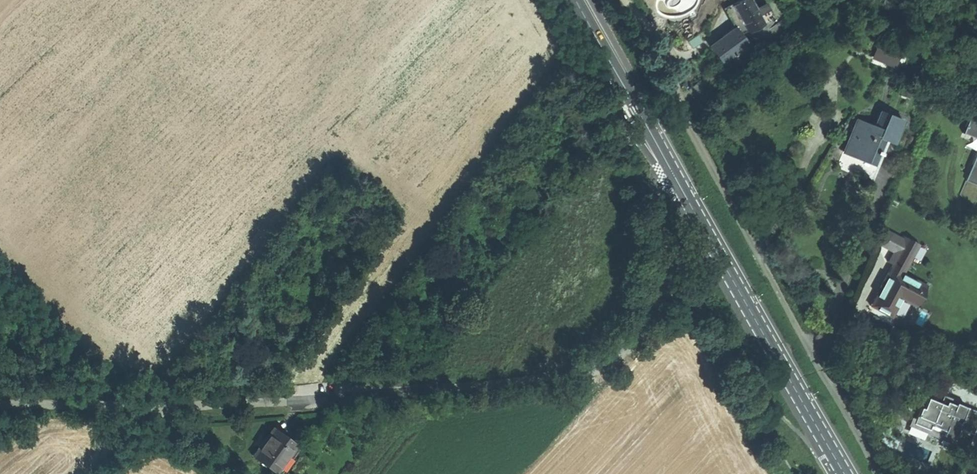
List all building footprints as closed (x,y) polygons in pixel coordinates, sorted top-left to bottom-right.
[(748,32),(763,24),(750,0),(739,0),(732,4),(748,32)] [(747,45),(744,41),(735,28),(708,47),(720,65),(747,45)] [(744,41),(747,45),(753,40),(750,36),(744,41)] [(901,49),(881,41),(874,57),(894,65),(901,49)] [(843,151),(875,164),(885,140),(888,141),(893,143),(902,120),(880,111),(874,125),(856,118),(843,151)] [(968,117),(962,133),(976,139),(976,121),(968,117)] [(872,181),(888,141),(885,140),(875,164),(843,151),(837,167),(853,173),(872,181)] [(973,164),(968,176),(976,179),(976,166),(973,164)] [(976,199),(976,179),(968,176),(960,194),(973,209),(976,199)] [(877,243),(896,253),(903,239),(884,230),(877,243)] [(876,308),(891,316),(901,298),(916,305),(925,287),(902,274),(918,244),(904,237),(903,239),(896,253),(890,263),(893,264),(871,306),(876,308)] [(895,318),(891,316),(876,308),(866,327),(885,337),(895,318)] [(944,395),(940,403),(942,404),(943,400),(955,405),(956,403),(961,405),(962,402),(944,395)] [(958,428),(966,407),(961,405),(956,403),(955,405),(943,400),(942,404),(940,403),(928,398),(923,409),(921,407),(916,419),(914,423),(929,430),(930,428),(931,425),(944,431),(943,434),(942,435),(953,439),(955,435),(958,428)] [(966,407),(958,428),(973,434),(976,425),(976,411),(966,407)] [(957,436),(955,435),(953,439),(942,435),(943,434),(930,428),(929,430),(914,423),(916,419),(912,417),(909,426),(931,435),(953,444),(957,436)] [(253,454),(276,471),(297,443),(274,426),(253,454)]
